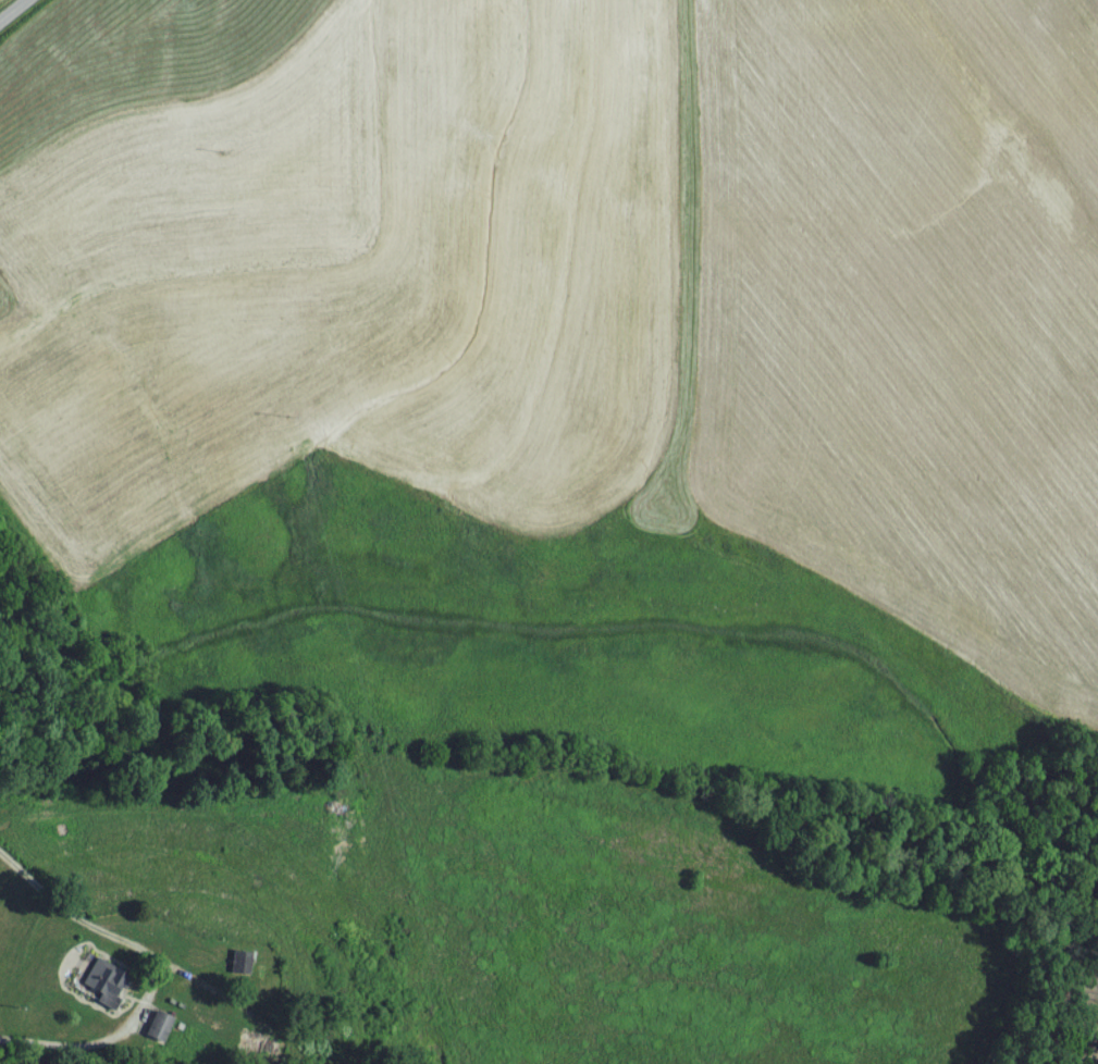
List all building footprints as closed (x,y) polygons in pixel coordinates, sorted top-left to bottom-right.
[(126,989),(108,972),(86,997),(104,1014),(126,989)] [(173,1027),(150,1016),(139,1041),(162,1051),(173,1027)] [(237,1063),(253,1063),(260,1041),(233,1033),(225,1060),(237,1063)]
